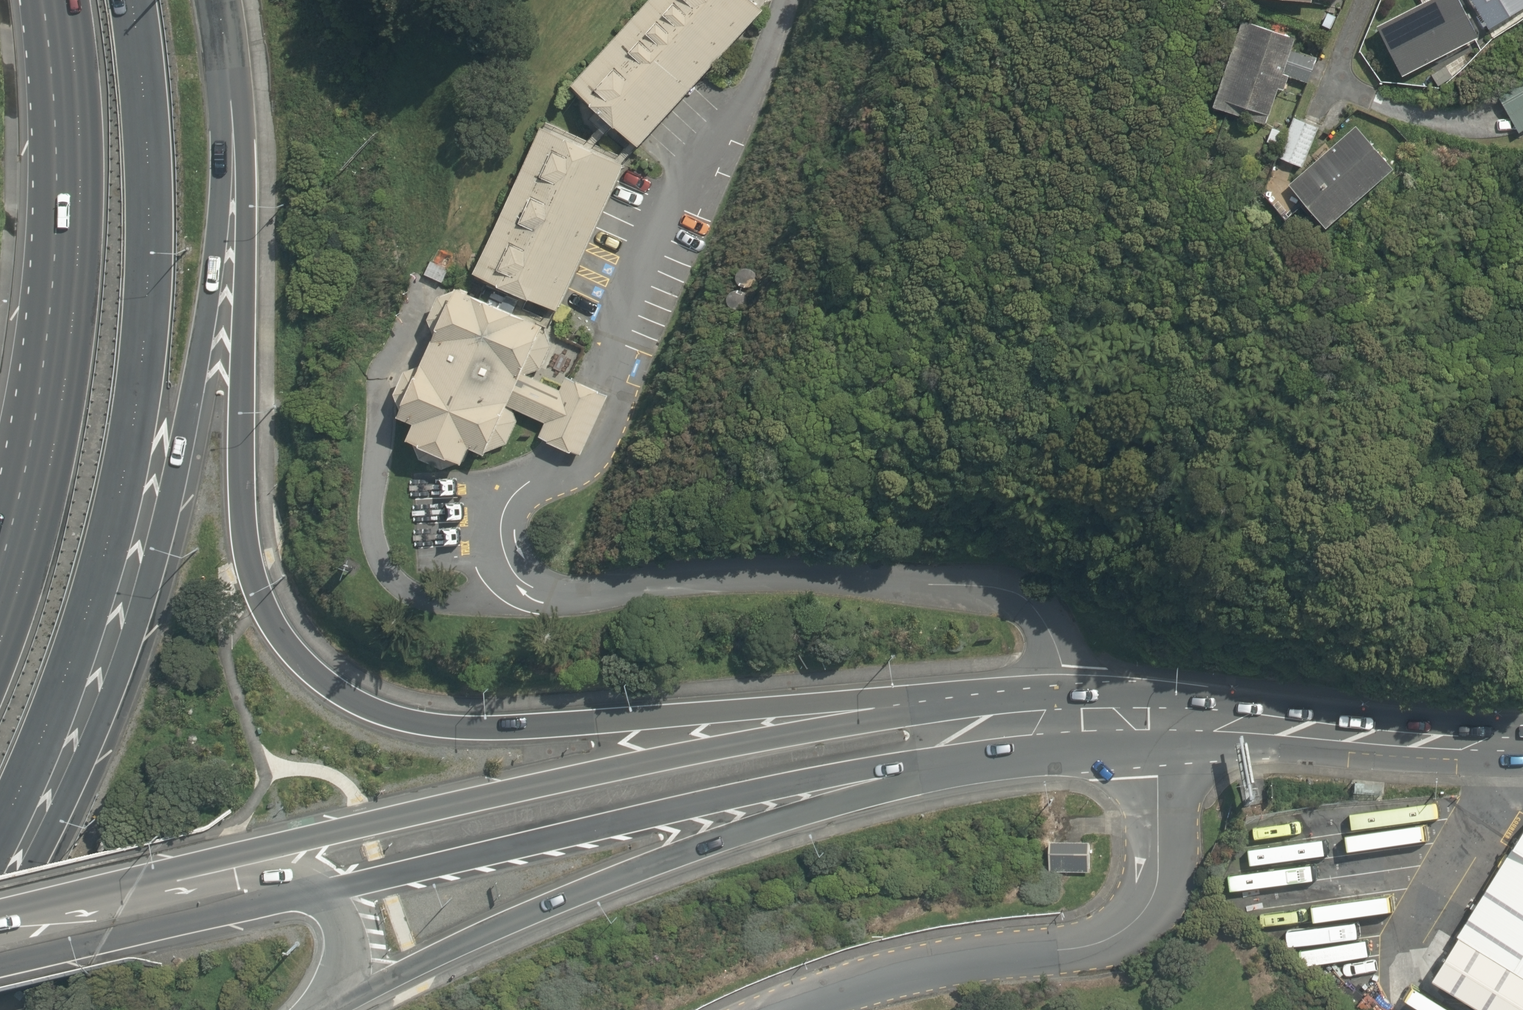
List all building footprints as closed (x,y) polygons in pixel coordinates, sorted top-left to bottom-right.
[(576,87),(598,107),(597,108),(599,110),(622,131),(623,130),(644,149),(707,80),(769,12),(756,0),(656,0),(576,87)] [(1380,28),(1407,79),(1482,39),(1463,0),(1435,0),(1380,28)] [(1245,22),(1216,108),(1269,127),(1281,91),(1286,92),(1291,79),(1309,85),(1319,60),(1294,51),(1298,40),(1245,22)] [(1455,79),(1448,67),(1434,76),(1441,87),(1455,79)] [(1522,135),(1522,84),(1499,98),(1522,136),(1522,135)] [(1322,129),(1296,119),(1280,158),(1305,168),(1322,129)] [(1359,127),(1291,186),(1331,230),(1398,171),(1359,127)] [(629,166),(546,128),(480,275),(506,286),(505,288),(537,302),(538,300),(563,312),(566,306),(628,168),(629,166)] [(1286,133),(1275,129),(1269,143),(1281,148),(1286,133)] [(758,280),(758,277),(757,274),(754,271),(751,270),(748,269),(745,270),(742,271),(740,274),(739,277),(738,280),(739,283),(741,286),(743,288),(746,289),(750,289),(753,288),(756,286),(757,283),(758,280)] [(547,335),(550,328),(466,289),(442,298),(433,321),(442,342),(430,366),(409,373),(398,396),(407,416),(406,419),(421,426),(414,442),(416,443),(423,461),(446,471),(463,464),(468,466),(476,450),(491,457),(494,451),(510,445),(518,427),(514,408),(529,375),(545,370),(554,347),(547,335)] [(749,302),(749,299),(748,296),(745,293),(742,291),(739,291),(736,292),(733,293),(731,295),(730,298),(729,302),(730,305),(732,308),(734,310),(737,311),(741,311),(744,310),(747,308),(748,305),(749,302)] [(529,375),(514,408),(549,423),(542,438),(552,443),(552,444),(563,449),(575,455),(577,452),(585,455),(611,398),(603,395),(604,393),(591,387),(574,379),(569,377),(563,391),(529,375)] [(1356,780),(1355,791),(1382,794),(1383,783),(1356,780)] [(1514,844),(1522,850),(1522,830),(1514,844)] [(1050,840),(1050,870),(1091,870),(1091,840),(1050,840)] [(1514,844),(1459,931),(1461,932),(1522,971),(1522,850),(1514,844)] [(1461,932),(1434,975),(1491,1009),(1522,1009),(1522,971),(1461,932)]
